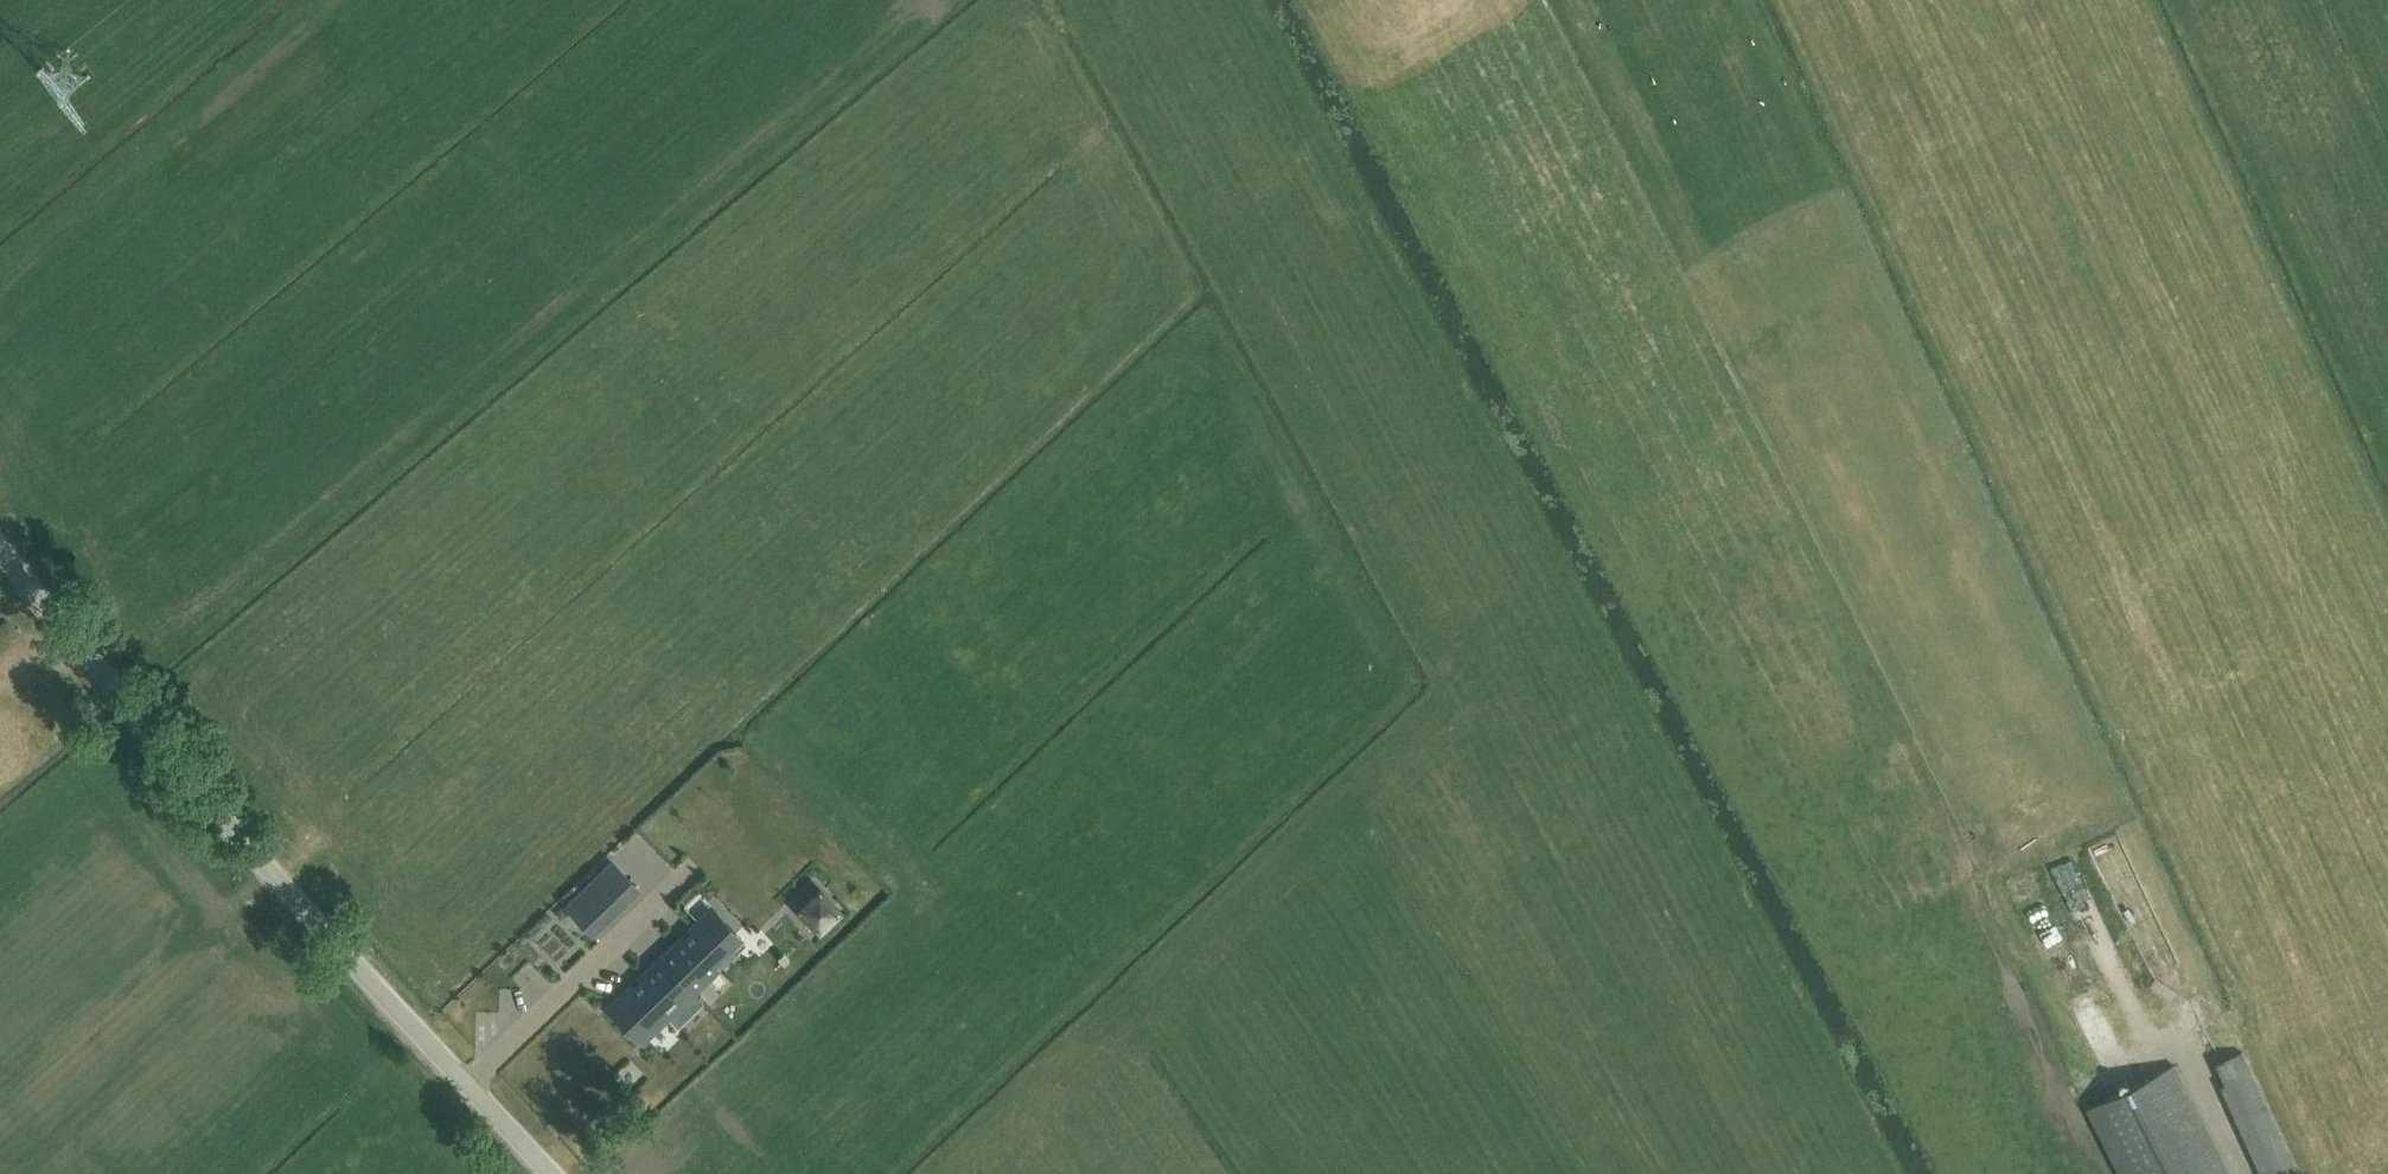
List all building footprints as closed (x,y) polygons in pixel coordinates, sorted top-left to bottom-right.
[(638,888),(614,862),(591,884),(615,910),(638,888)] [(615,910),(591,884),(568,905),(593,931),(615,910)] [(837,912),(819,893),(801,911),(819,929),(837,912)] [(684,935),(662,957),(694,991),(735,951),(727,943),(737,933),(713,908),(690,930),(694,933),(688,939),(684,935)] [(2152,932),(2149,910),(2126,913),(2129,935),(2152,932)] [(2134,942),(2141,958),(2161,948),(2154,932),(2134,942)] [(633,985),(610,1006),(643,1040),(667,1017),(694,991),(662,957),(639,979),(642,983),(636,988),(633,985)] [(2295,1168),(2242,1052),(2218,1063),(2227,1083),(2222,1085),(2263,1173),(2282,1173),(2295,1168)] [(2173,1065),(2088,1108),(2122,1173),(2229,1173),(2173,1065)]
